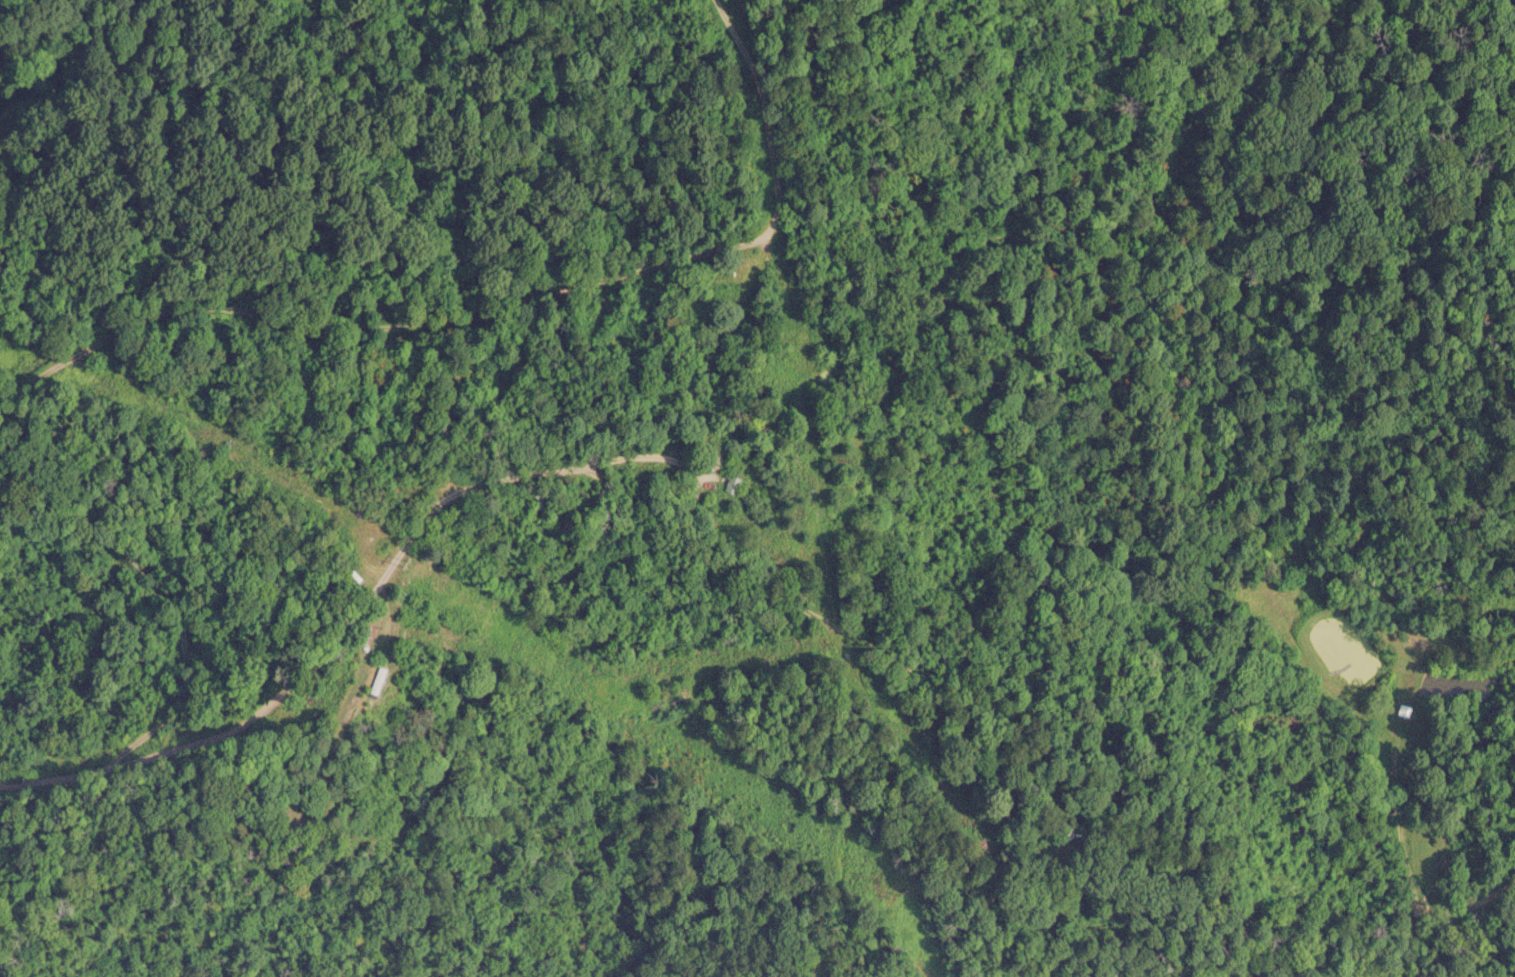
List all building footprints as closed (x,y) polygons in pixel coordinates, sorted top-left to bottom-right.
[(731,495),(737,479),(724,475),(719,491),(731,495)] [(365,696),(373,699),(383,668),(375,666),(365,696)] [(1396,715),(1407,717),(1409,707),(1398,705),(1396,715)]
